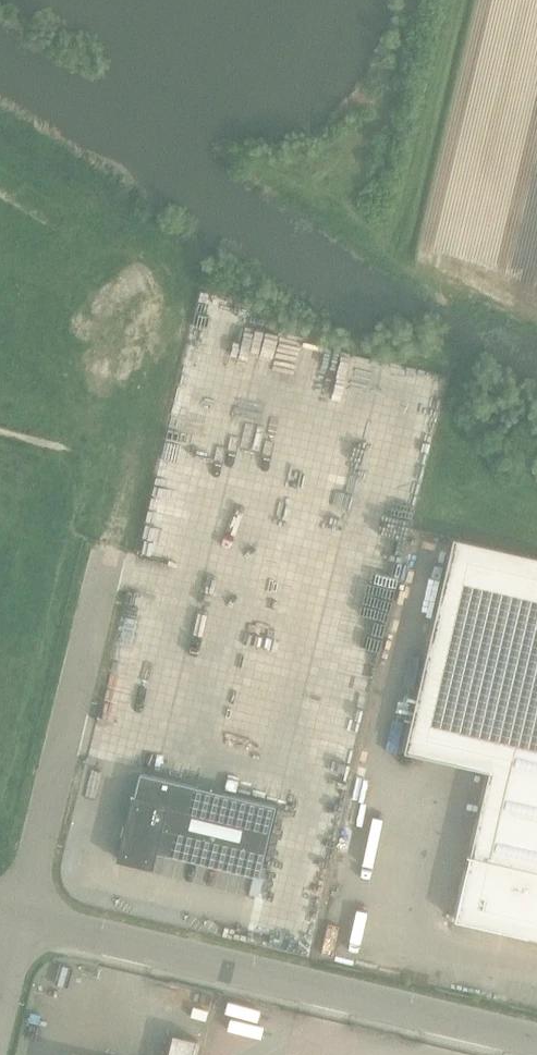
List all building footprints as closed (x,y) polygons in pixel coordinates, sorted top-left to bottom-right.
[(455,919),(536,938),(536,557),(454,537),(405,751),(489,770),(455,919)] [(276,805),(140,773),(128,827),(124,826),(121,837),(126,838),(120,860),(130,862),(130,863),(152,868),(156,852),(259,876),(276,805)] [(197,1040),(173,1034),(168,1054),(194,1054),(197,1040)]
